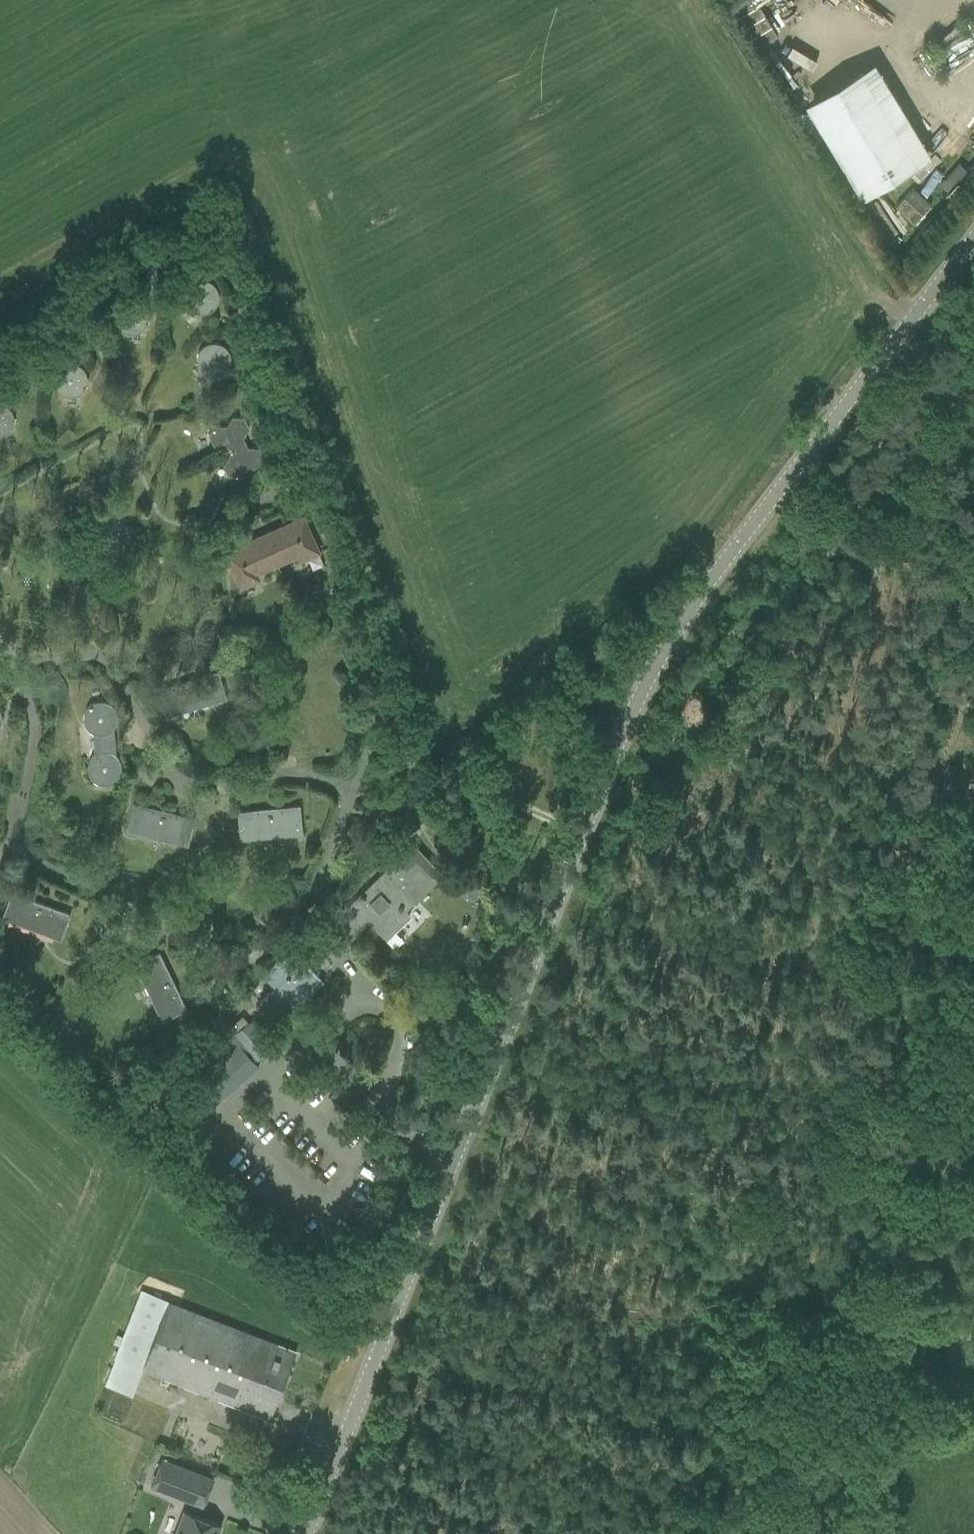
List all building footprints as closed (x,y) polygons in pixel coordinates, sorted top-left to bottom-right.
[(924,160),(871,74),(809,111),(862,198),(924,160)] [(184,295),(184,298),(184,300),(184,301),(185,303),(185,304),(187,307),(189,309),(190,310),(192,312),(195,313),(198,314),(201,314),(204,314),(207,313),(208,312),(211,311),(212,310),(213,309),(215,307),(217,304),(217,303),(218,301),(218,300),(218,298),(218,297),(218,295),(218,294),(218,292),(217,291),(217,290),(216,288),(214,286),(212,284),(210,282),(207,281),(205,280),(203,280),(200,280),(197,280),(194,281),(191,283),(189,285),(188,286),(187,287),(185,290),(185,291),(184,292),(184,295)] [(122,331),(124,332),(127,333),(129,334),(132,334),(134,334),(136,333),(139,332),(140,332),(142,330),(144,328),(145,327),(147,324),(147,323),(148,321),(148,320),(148,319),(148,316),(148,314),(148,313),(147,311),(147,310),(146,309),(145,307),(143,305),(141,303),(140,303),(139,302),(136,301),(133,300),(130,300),(129,301),(126,301),(124,302),(123,303),(121,304),(119,306),(118,308),(116,310),(116,311),(115,313),(115,314),(115,316),(115,319),(115,320),(115,321),(116,324),(118,327),(119,328),(120,329),(122,331)] [(196,359),(196,361),(196,362),(197,365),(198,368),(199,369),(200,370),(202,372),(205,374),(207,375),(210,376),(213,376),(216,376),(218,376),(220,375),(223,373),(225,371),(226,370),(228,368),(229,365),(230,364),(230,362),(230,361),(230,359),(230,358),(230,356),(229,354),(229,352),(228,351),(226,348),(224,346),(222,345),(220,344),(219,343),(218,343),(215,342),(212,342),(209,343),(206,344),(203,345),(202,346),(200,348),(199,350),(198,352),(197,355),(196,358),(196,359)] [(59,392),(61,394),(64,395),(65,396),(68,396),(71,396),(74,396),(75,395),(78,394),(80,392),(82,391),(83,389),(85,387),(85,385),(86,384),(86,382),(86,381),(86,378),(86,377),(85,374),(84,371),(83,369),(82,368),(80,367),(78,365),(75,364),(74,363),(71,363),(68,363),(67,363),(65,363),(62,364),(61,365),(59,367),(58,368),(57,369),(56,370),(54,372),(53,375),(53,377),(53,378),(53,381),(53,382),(54,385),(54,387),(56,389),(57,390),(58,391),(59,392)] [(2,436),(5,435),(6,434),(9,432),(10,431),(11,428),(12,426),(13,424),(13,423),(13,421),(13,420),(13,419),(13,417),(12,414),(11,412),(10,409),(9,408),(6,406),(4,405),(1,404),(0,404),(0,436),(2,436)] [(245,443),(243,438),(249,428),(244,418),(232,417),(226,427),(215,426),(208,435),(213,446),(225,446),(227,451),(245,443)] [(227,451),(229,456),(223,466),(228,476),(239,477),(246,468),(257,468),(264,459),(259,449),(248,447),(245,443),(227,451)] [(278,566),(297,557),(300,563),(321,553),(304,515),(263,533),(278,566)] [(263,533),(223,551),(240,589),(260,580),(258,575),(278,566),(263,533)] [(218,673),(158,690),(166,717),(226,700),(218,673)] [(114,742),(113,728),(114,726),(116,723),(117,720),(117,716),(116,713),(114,710),(112,707),(110,704),(107,703),(104,701),(100,701),(97,701),(93,702),(90,704),(88,707),(86,709),(84,713),(83,716),(83,719),(84,723),(85,726),(87,729),(90,731),(93,733),(93,743),(114,742)] [(93,743),(94,754),(92,756),(90,759),(88,762),(87,766),(87,769),(88,773),(89,776),(91,779),(94,781),(97,783),(100,784),(104,784),(107,784),(111,783),(114,781),(116,779),(118,776),(120,773),(121,770),(121,766),(120,763),(118,759),(116,757),(116,756),(114,742),(93,743)] [(133,804),(127,831),(180,844),(188,846),(194,818),(133,804)] [(237,811),(239,839),(302,834),(299,806),(237,811)] [(409,914),(404,909),(438,876),(411,847),(341,914),(330,925),(341,937),(352,926),(358,932),(369,921),(385,938),(385,937),(409,914)] [(1,919),(60,940),(70,914),(11,892),(1,919)] [(317,975),(293,950),(287,955),(284,952),(261,974),(274,987),(259,1001),(269,1011),(271,1009),(282,1020),(308,996),(300,988),(304,984),(306,986),(317,975)] [(134,964),(162,1021),(186,1009),(159,952),(134,964)] [(206,1082),(189,1097),(204,1115),(258,1068),(254,1063),(274,1046),(250,1019),(235,1033),(233,1030),(192,1066),(206,1082)] [(183,1122),(192,1132),(204,1122),(195,1112),(183,1122)] [(142,1369),(269,1419),(296,1352),(142,1291),(105,1385),(131,1395),(142,1369)] [(203,1506),(214,1478),(161,1458),(150,1486),(203,1506)] [(220,1524),(183,1510),(174,1533),(217,1533),(220,1524)]
